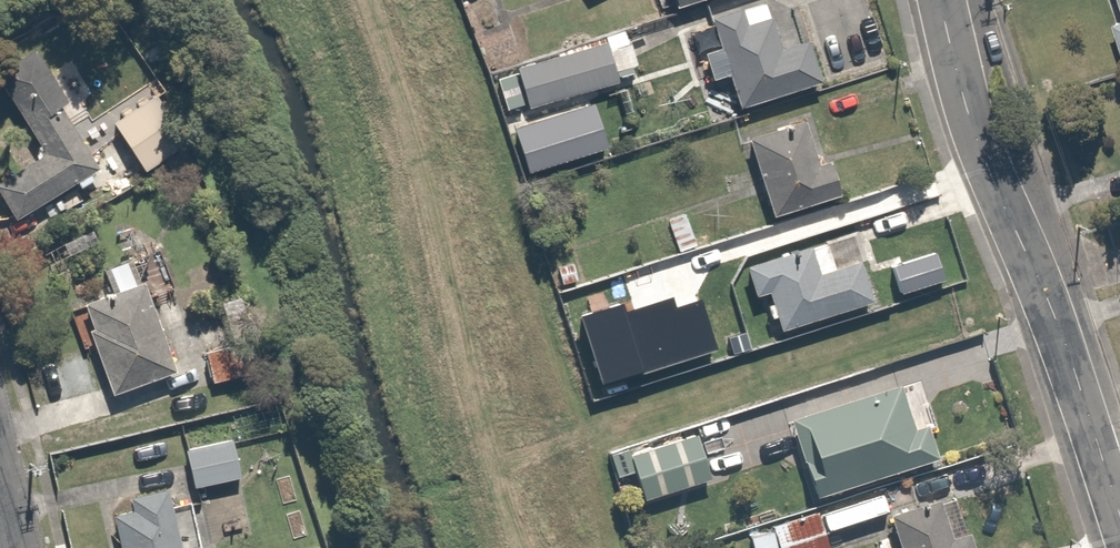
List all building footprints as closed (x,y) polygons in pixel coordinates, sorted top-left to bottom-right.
[(738,9),(708,18),(718,48),(702,53),(710,80),(726,75),(737,109),(820,82),(806,39),(779,48),(769,17),(767,17),(762,3),(739,10),(738,9)] [(1109,22),(1119,55),(1119,54),(1119,19),(1109,22)] [(616,83),(605,43),(514,68),(526,109),(528,108),(531,118),(552,112),(549,102),(616,83)] [(0,177),(0,199),(12,218),(100,163),(26,46),(0,62),(0,90),(39,153),(0,177)] [(522,105),(513,75),(496,80),(505,109),(522,105)] [(153,92),(107,124),(139,171),(186,139),(153,92)] [(802,120),(745,138),(769,215),(838,194),(827,160),(820,162),(818,153),(813,155),(802,120)] [(564,168),(560,154),(540,161),(544,174),(564,168)] [(679,254),(712,242),(707,228),(691,233),(684,213),(667,219),(679,254)] [(777,331),(873,301),(859,257),(833,266),(826,244),(810,249),(808,245),(746,265),(739,243),(663,267),(672,296),(745,273),(753,297),(765,293),(777,331)] [(170,371),(127,257),(101,267),(112,296),(80,309),(86,325),(77,328),(103,396),(170,371)] [(254,332),(199,348),(210,384),(265,367),(254,332)] [(762,442),(787,517),(915,474),(905,444),(897,447),(882,402),(762,442)] [(238,478),(222,417),(178,428),(184,450),(180,451),(190,490),(238,478)] [(683,444),(610,468),(626,517),(699,492),(683,444)] [(164,507),(158,484),(127,492),(131,508),(106,514),(115,547),(200,547),(188,501),(164,507)] [(859,536),(863,547),(927,547),(917,517),(859,536)] [(796,528),(750,544),(751,547),(803,547),(796,528)]
